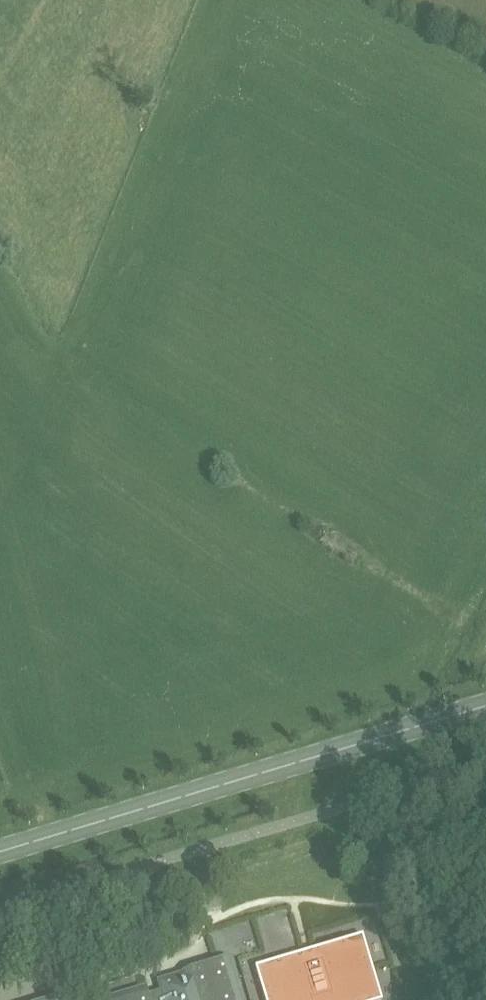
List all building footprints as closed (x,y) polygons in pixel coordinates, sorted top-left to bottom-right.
[(362,936),(255,968),(265,999),(381,999),(362,936)] [(229,960),(156,982),(160,992),(145,997),(143,992),(117,999),(241,999),(229,960)]
